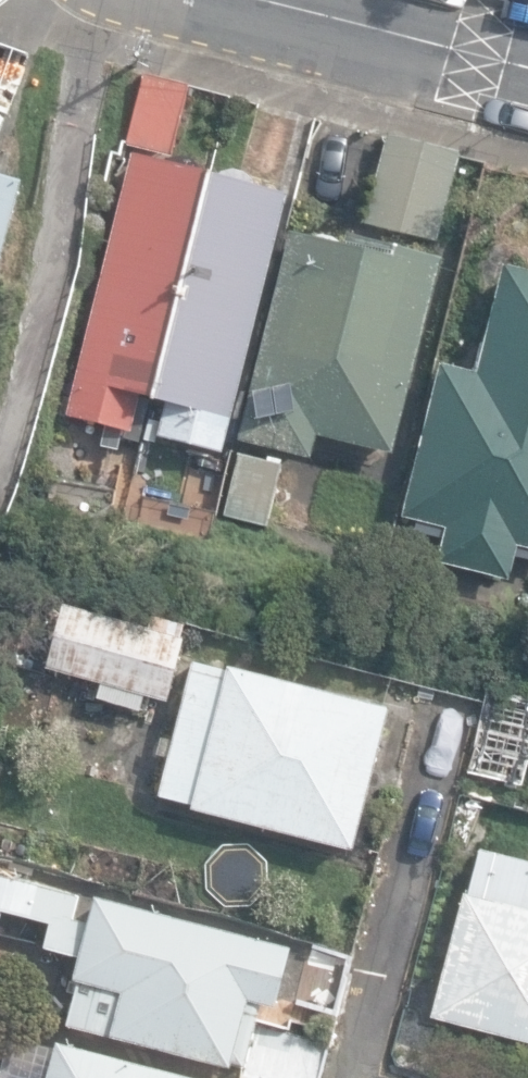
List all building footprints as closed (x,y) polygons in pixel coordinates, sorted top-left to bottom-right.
[(127,145),(171,156),(189,87),(145,76),(127,145)] [(366,222),(437,240),(458,152),(387,135),(366,222)] [(140,395),(153,398),(210,174),(132,154),(66,415),(131,431),(140,395)] [(23,181),(0,174),(0,265),(23,181)] [(210,174),(153,398),(166,401),(156,438),(221,454),(287,194),(210,174)] [(236,438),(310,457),(316,433),(391,452),(441,258),(347,234),(344,247),(289,233),(236,438)] [(509,579),(515,554),(527,558),(527,271),(504,265),(477,373),(440,364),(402,516),(416,520),(413,532),(442,539),(437,561),(509,579)] [(265,528),(282,461),(240,451),(223,517),(265,528)] [(110,698),(145,707),(148,695),(168,701),(185,638),(63,606),(47,666),(114,684),(110,698)] [(192,808),(352,849),(387,708),(230,668),(228,674),(192,665),(159,795),(194,804),(192,808)] [(518,784),(524,761),(527,762),(527,698),(485,688),(466,772),(518,784)] [(527,1041),(527,862),(481,849),(468,895),(465,894),(432,1014),(527,1041)] [(293,947),(94,894),(86,925),(76,922),(83,895),(0,873),(0,909),(51,922),(44,947),(77,956),(71,981),(82,984),(71,1025),(226,1066),(227,1061),(244,1065),(260,1006),(276,1010),(293,947)] [(246,1077),(320,1077),(330,1042),(257,1024),(244,1077),(246,1077)] [(56,1042),(47,1077),(38,1075),(38,1077),(193,1077),(56,1042)]
